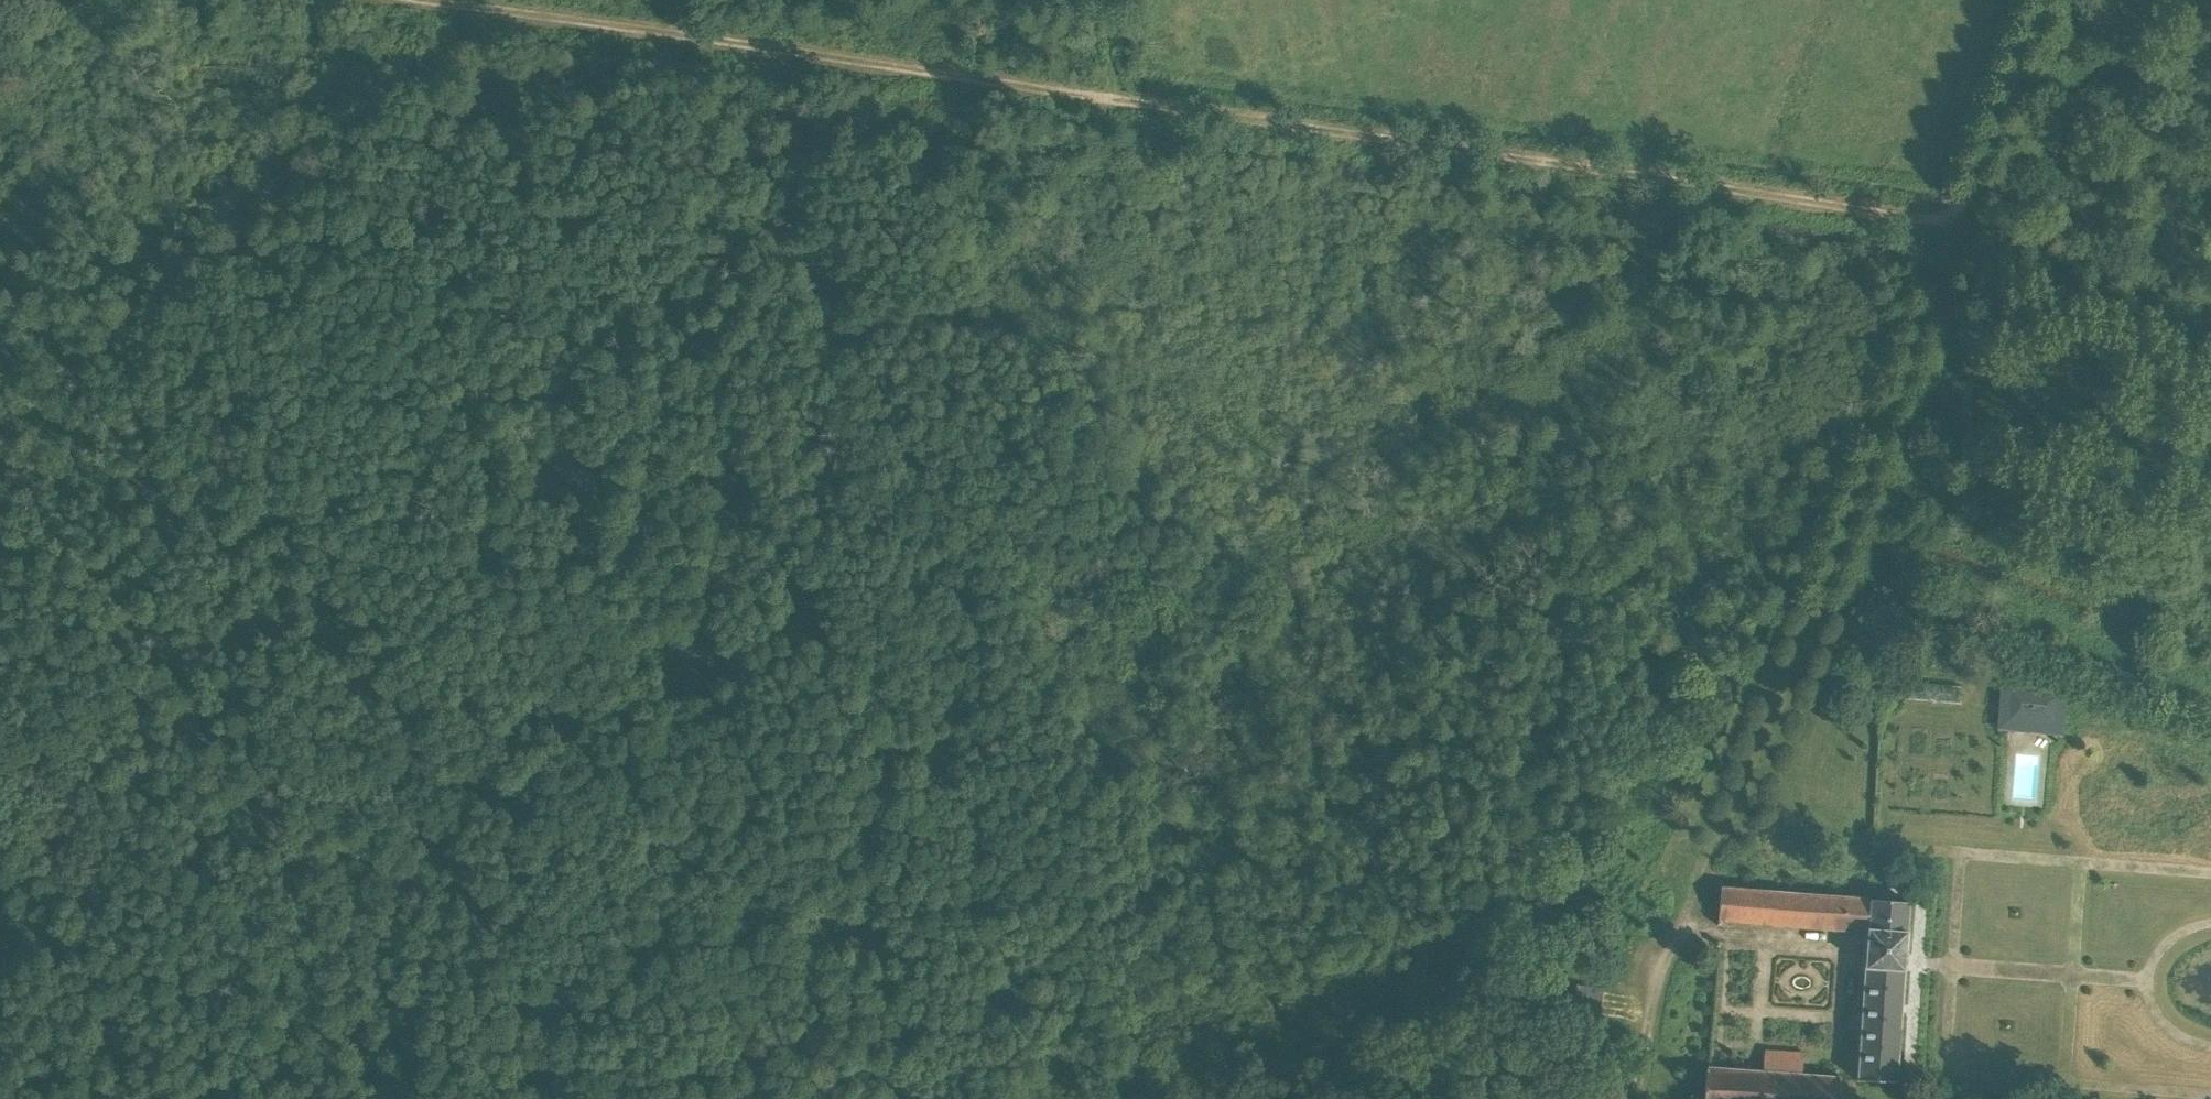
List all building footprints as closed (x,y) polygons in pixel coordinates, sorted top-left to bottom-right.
[(1999,729),(2066,731),(2067,691),(2000,689),(1999,729)] [(1909,901),(1720,889),(1718,919),(1867,929),(1858,1080),(1895,1082),(1909,901)] [(1804,1076),(1805,1052),(1765,1049),(1763,1073),(1706,1070),(1704,1098),(1839,1098),(1840,1078),(1804,1076)]
